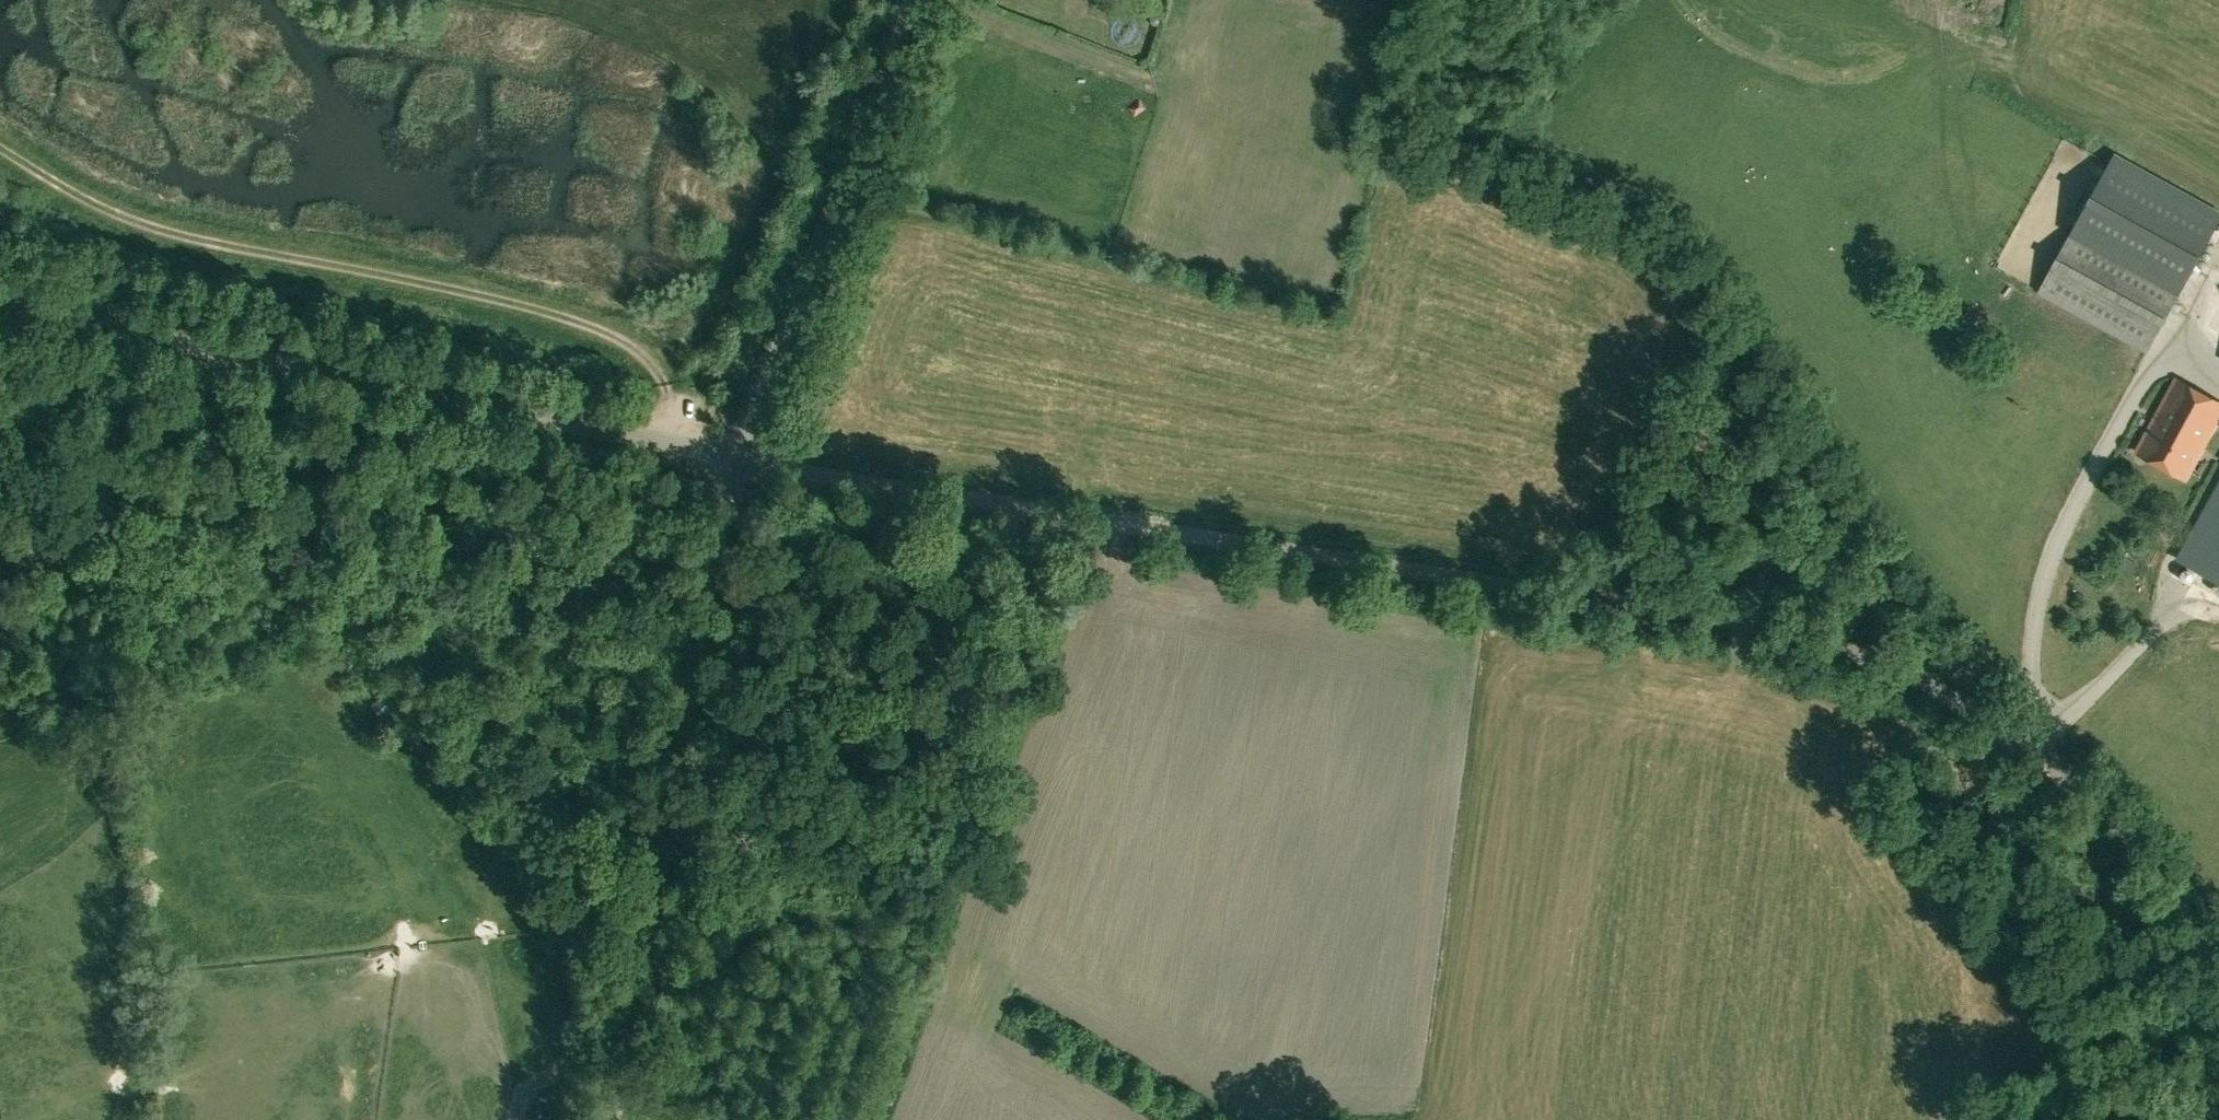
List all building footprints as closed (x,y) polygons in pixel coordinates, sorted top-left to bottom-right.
[(1150,22),(1152,25),(1154,25),(1157,25),(1158,24),(1160,22),(1161,19),(1160,16),(1157,14),(1155,14),(1152,15),(1150,17),(1149,20),(1150,22)] [(2218,220),(2218,217),(2113,158),(2039,292),(2147,351),(2218,220)] [(2177,380),(2137,452),(2185,479),(2218,416),(2218,403),(2177,380)] [(2181,560),(2218,581),(2218,492),(2181,560)] [(1920,624),(1914,621),(1910,631),(1916,634),(1920,624)]
